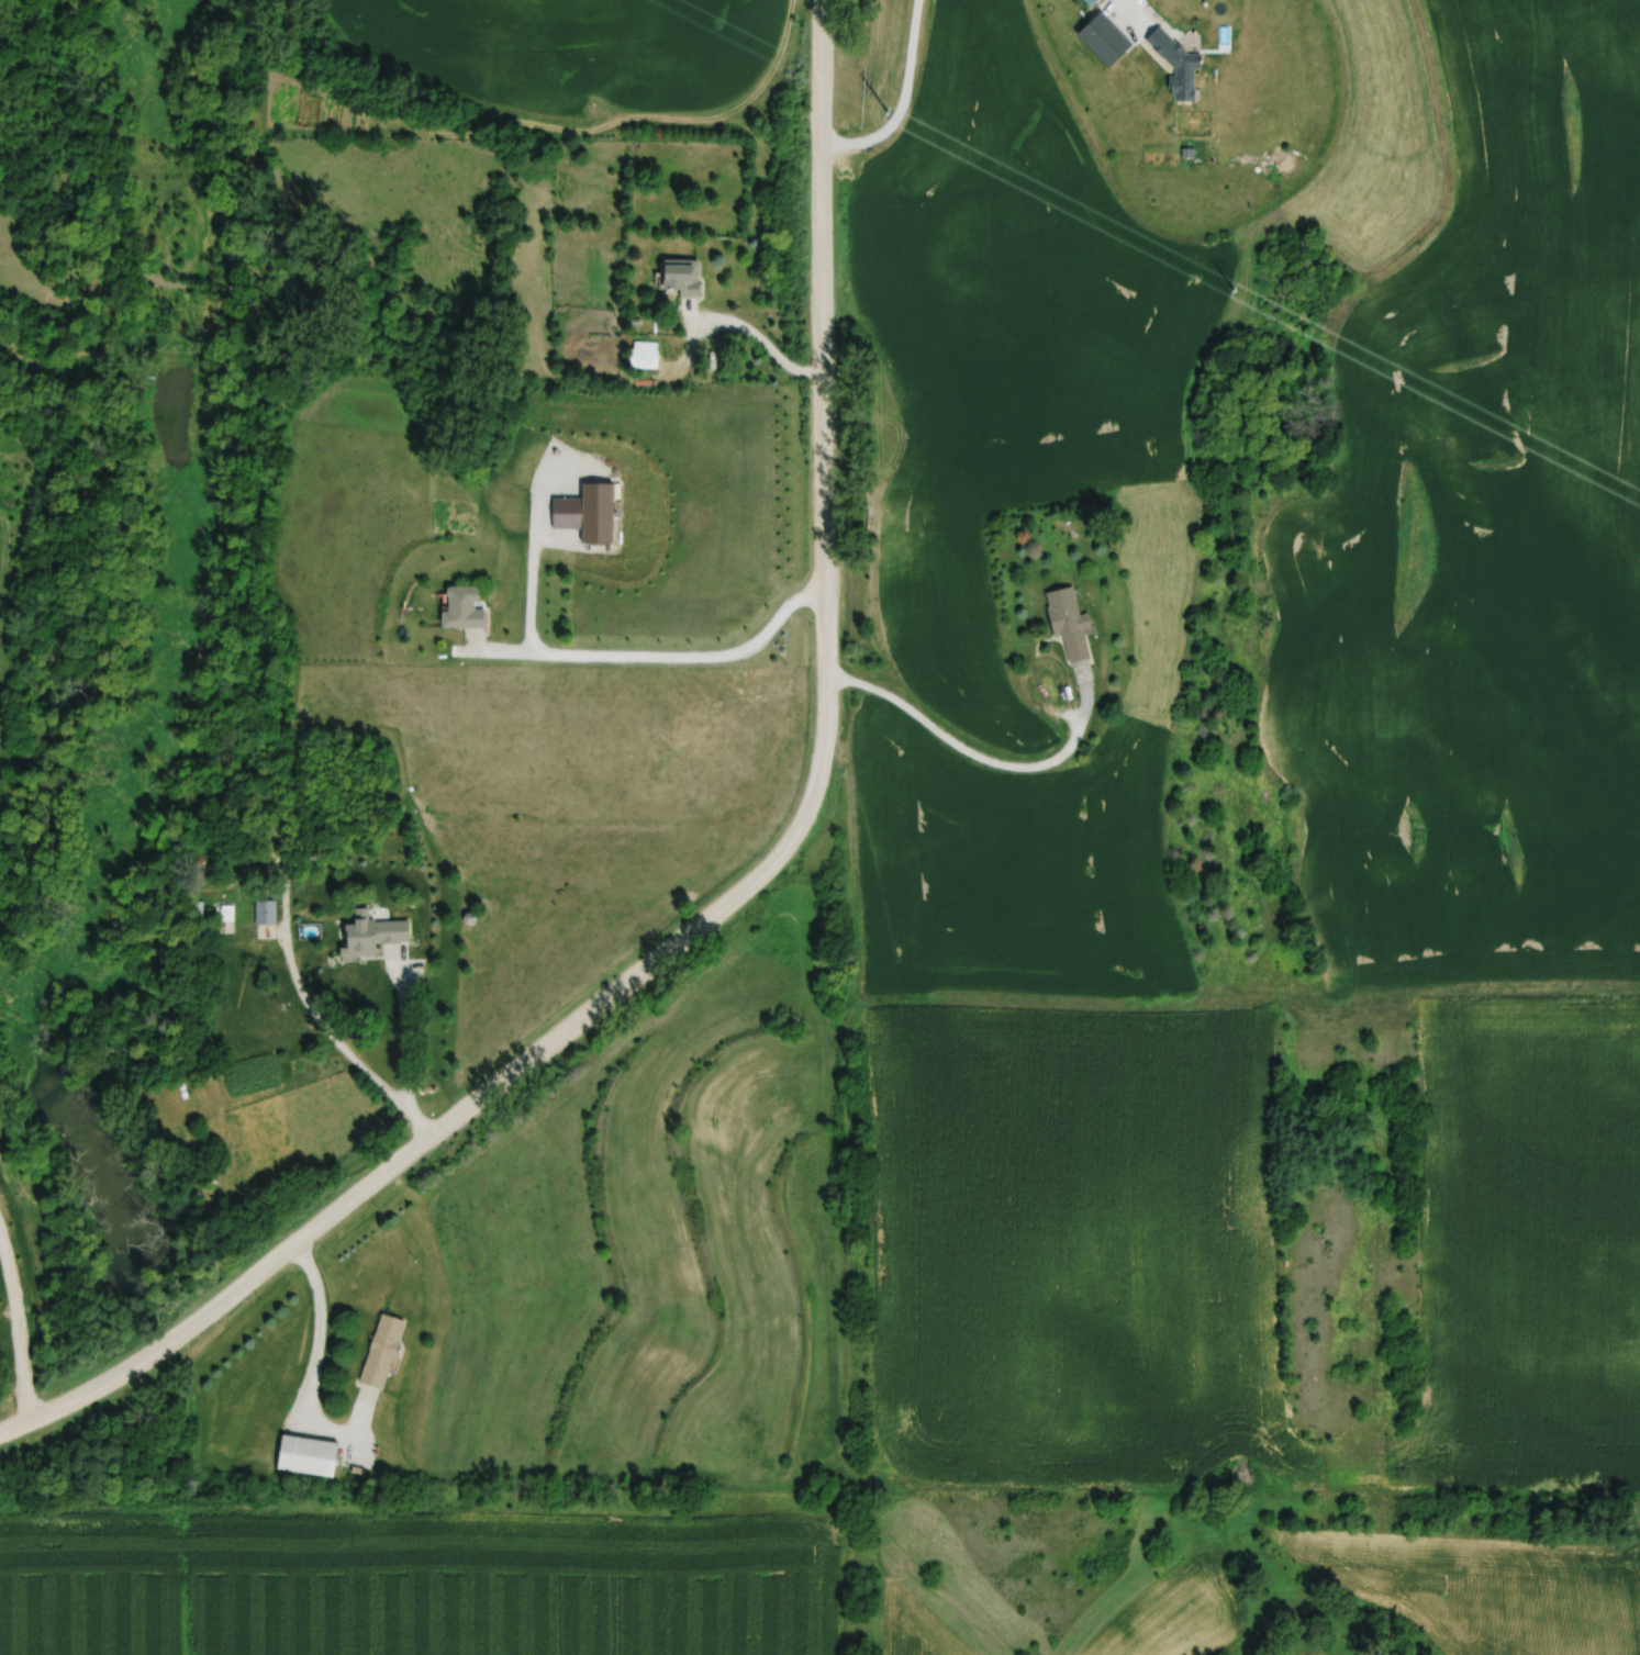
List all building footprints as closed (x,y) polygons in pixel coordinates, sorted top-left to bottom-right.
[(1176,72),(1171,77),(1171,96),(1176,102),(1195,101),(1195,71),(1201,64),(1192,54),(1188,55),(1162,27),(1158,27),(1145,40),(1176,72)] [(679,288),(679,297),(699,297),(699,261),(661,261),(661,288),(679,288)] [(631,369),(660,369),(660,342),(631,342),(631,369)] [(586,529),(586,498),(553,498),(553,529),(586,529)] [(444,627),(485,628),(485,610),(476,610),(476,587),(444,587),(444,627)] [(1045,592),(1054,637),(1064,635),(1070,663),(1089,659),(1084,631),(1092,629),(1089,613),(1080,615),(1075,587),(1045,592)] [(257,925),(277,925),(277,901),(257,901),(257,925)] [(410,944),(410,921),(342,922),(342,958),(377,957),(377,944),(410,944)] [(360,1385),(385,1392),(405,1322),(381,1315),(360,1385)] [(340,1444),(280,1437),(276,1471),(337,1477),(340,1444)]
